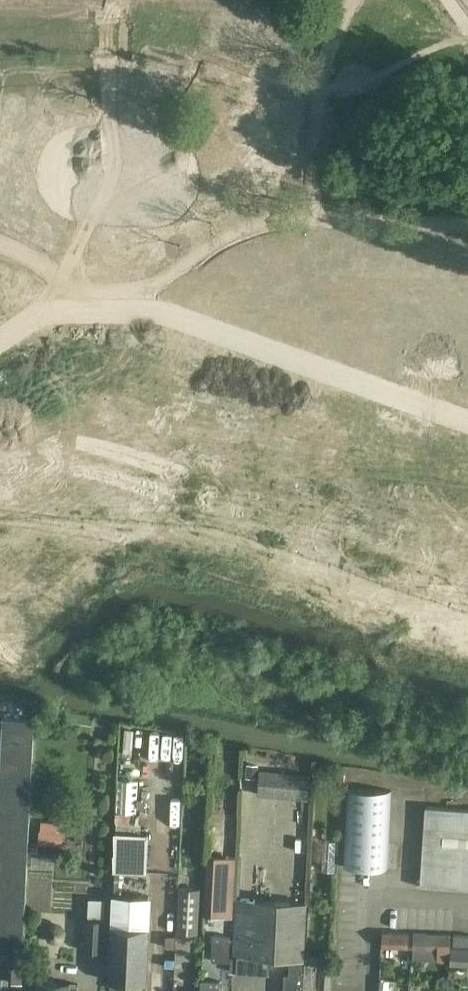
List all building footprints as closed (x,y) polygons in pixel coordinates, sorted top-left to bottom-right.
[(142,476),(126,476),(126,506),(146,506),(146,496),(166,496),(169,496),(169,453),(173,453),(173,444),(137,444),(137,470),(142,470),(142,476)] [(169,496),(166,496),(166,505),(193,505),(193,516),(210,516),(210,486),(197,486),(197,453),(173,453),(169,453),(169,496)] [(47,471),(16,471),(16,491),(21,491),(21,523),(23,523),(43,523),(43,534),(60,534),(60,504),(47,504),(47,471)] [(331,493),(291,493),(292,522),(300,522),(300,546),(326,546),(326,553),(344,553),(344,521),(331,521),(331,493)] [(390,553),(374,553),(374,583),(394,583),(394,573),(414,573),(417,573),(417,530),(421,530),(421,521),(384,521),(385,548),(390,548),(390,553)] [(417,573),(414,573),(414,583),(441,583),(441,592),(461,592),(461,562),(445,562),(445,556),(451,556),(451,530),(421,530),(417,530),(417,573)] [(0,745),(0,942),(13,942),(23,943),(34,718),(1,717),(0,745)] [(259,795),(308,799),(310,774),(261,770),(259,795)] [(348,789),(344,866),(388,869),(392,792),(348,789)] [(425,806),(420,886),(467,889),(467,809),(425,806)] [(208,856),(205,915),(233,917),(235,858),(236,813),(213,812),(212,835),(213,836),(212,856),(208,856)] [(39,844),(61,844),(61,831),(56,831),(56,822),(41,822),(41,830),(40,830),(39,844)] [(145,836),(117,835),(117,868),(124,868),(144,869),(145,836)] [(197,934),(200,888),(179,887),(176,933),(197,934)] [(103,951),(105,919),(104,919),(105,899),(88,898),(87,918),(85,918),(83,950),(103,951)] [(269,957),(289,958),(304,959),(304,958),(306,902),(279,901),(236,898),(233,955),(243,956),(267,957),(269,957)] [(109,981),(131,981),(146,982),(148,927),(148,926),(149,902),(113,901),(109,981)] [(382,944),(407,946),(408,932),(383,931),(382,944)] [(426,934),(426,948),(437,948),(437,961),(450,961),(450,949),(450,935),(426,934)] [(213,935),(212,961),(229,962),(230,936),(213,935)] [(467,946),(467,936),(453,935),(452,946),(467,946)] [(451,964),(467,965),(467,947),(452,947),(451,964)] [(269,957),(267,957),(243,956),(243,958),(231,957),(230,971),(268,973),(269,957)] [(304,958),(304,959),(289,958),(288,974),(284,974),(283,990),(303,990),(305,958),(304,958)] [(321,964),(319,990),(330,990),(331,964),(321,964)] [(201,990),(219,990),(219,981),(202,980),(201,990)] [(131,981),(109,981),(110,981),(109,990),(131,990),(131,981)] [(37,982),(36,990),(77,990),(78,984),(37,982)]
